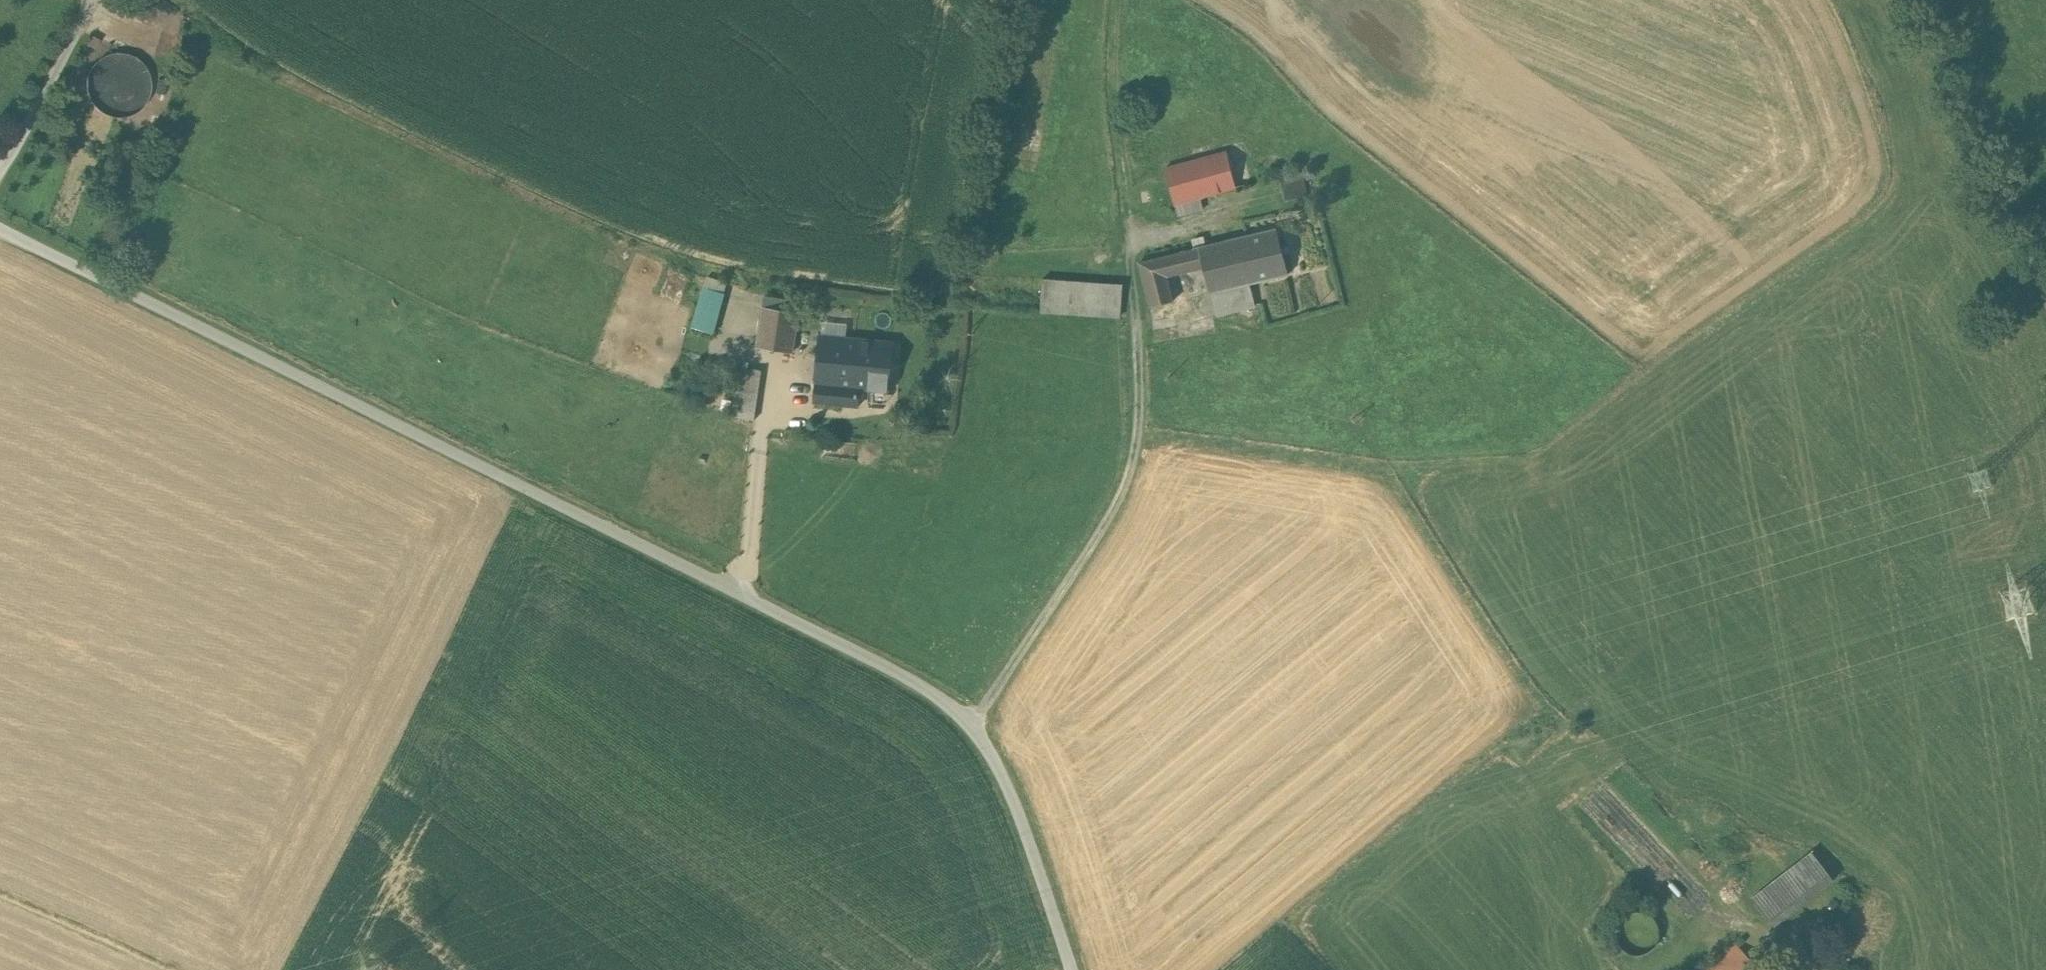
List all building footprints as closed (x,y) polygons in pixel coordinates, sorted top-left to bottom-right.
[(1242,146),(1165,167),(1175,203),(1200,196),(1251,182),(1242,146)] [(1302,171),(1280,177),(1280,178),(1285,200),(1308,194),(1302,171)] [(1200,196),(1175,203),(1177,215),(1203,208),(1200,196)] [(1277,228),(1238,238),(1249,282),(1288,273),(1287,267),(1277,228)] [(1238,238),(1206,245),(1204,236),(1192,239),(1194,248),(1139,261),(1150,306),(1173,300),(1167,276),(1204,267),(1216,315),(1255,305),(1249,282),(1238,238)] [(1042,277),(1040,310),(1120,315),(1122,283),(1042,277)] [(705,288),(693,327),(713,333),(723,293),(725,285),(709,281),(707,288),(705,288)] [(799,312),(763,307),(757,346),(793,352),(799,312)] [(893,342),(820,335),(820,338),(819,343),(815,383),(816,383),(816,384),(860,388),(888,391),(893,342)] [(761,370),(740,367),(733,416),(754,419),(761,370)] [(860,388),(816,384),(814,402),(858,407),(860,388)] [(1806,853),(1747,899),(1770,927),(1829,881),(1806,853)] [(1734,946),(1707,969),(1756,969),(1734,946)]
